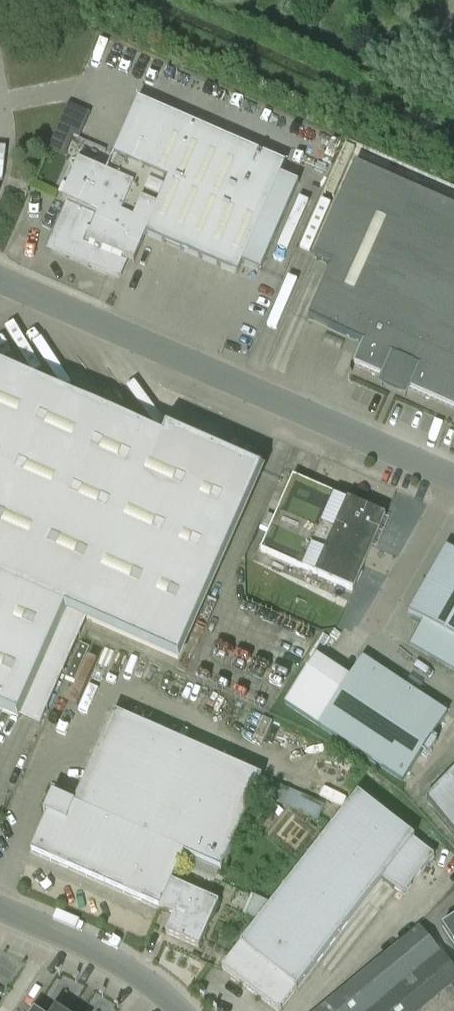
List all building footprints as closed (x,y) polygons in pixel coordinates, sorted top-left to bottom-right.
[(286,164),(138,100),(106,173),(78,161),(62,199),(71,203),(51,249),(107,273),(115,255),(134,263),(146,235),(237,275),(239,271),(257,279),(299,184),(281,176),(286,164)] [(315,257),(333,265),(309,320),(364,344),(355,366),(453,409),(453,208),(355,165),(315,257)] [(17,718),(65,610),(178,660),(261,472),(167,430),(163,440),(94,409),(0,368),(0,711),(17,718)] [(293,477),(259,553),(353,591),(386,518),(293,477)] [(447,548),(409,614),(423,622),(410,646),(453,670),(453,552),(447,548)] [(319,726),(350,680),(316,658),(285,704),(319,726)] [(402,782),(446,715),(363,660),(350,680),(319,726),(402,782)] [(74,804),(52,795),(44,814),(47,816),(31,852),(160,910),(161,908),(175,914),(166,934),(199,949),(219,903),(173,883),(185,855),(222,871),(262,778),(114,713),(74,804)] [(425,798),(453,832),(453,769),(425,798)] [(279,784),(273,799),(318,818),(324,803),(279,784)] [(259,922),(222,970),(276,1010),(281,1010),(383,880),(403,896),(434,856),(413,840),(415,839),(358,794),(274,903),(252,894),(243,915),(259,922)] [(443,927),(453,944),(453,920),(443,927)] [(453,986),(453,969),(442,955),(419,927),(318,1010),(424,1010),(453,986)]
